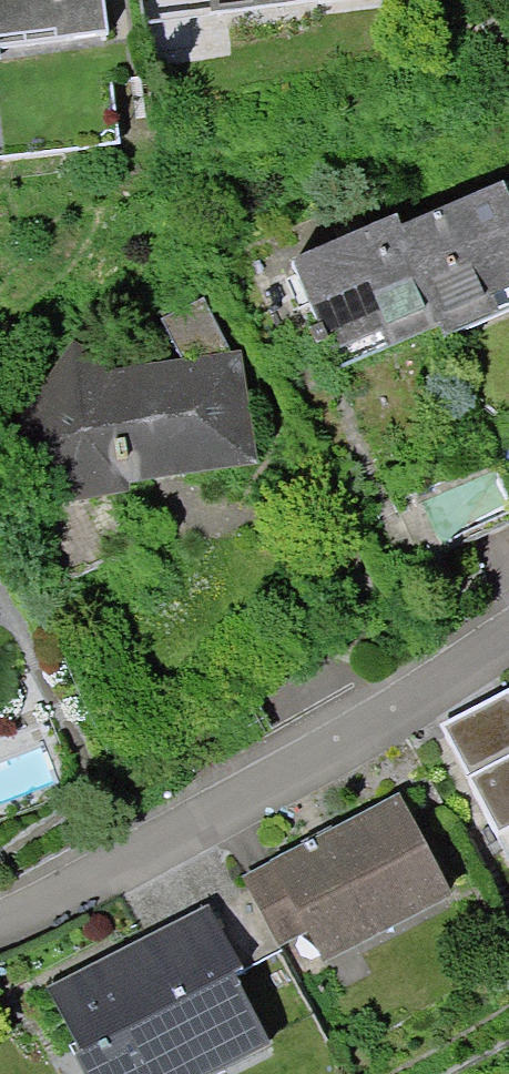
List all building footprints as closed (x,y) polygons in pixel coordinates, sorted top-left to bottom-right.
[(109,38),(103,0),(0,0),(0,53),(109,38)] [(399,234),(433,311),(437,322),(508,291),(508,186),(399,234)] [(399,234),(394,223),(291,267),(329,356),(433,311),(399,234)] [(228,348),(203,298),(159,319),(184,369),(111,378),(73,352),(0,462),(0,474),(36,548),(117,508),(107,486),(115,474),(242,458),(230,363),(228,348)] [(441,724),(469,776),(508,754),(508,688),(441,724)] [(469,776),(466,776),(508,859),(508,754),(469,776)] [(398,805),(246,885),(277,943),(306,928),(322,959),(445,893),(398,805)] [(208,909),(50,993),(83,1055),(95,1049),(108,1073),(189,1073),(216,1060),(222,1072),(267,1048),(230,980),(242,974),(208,909)]
